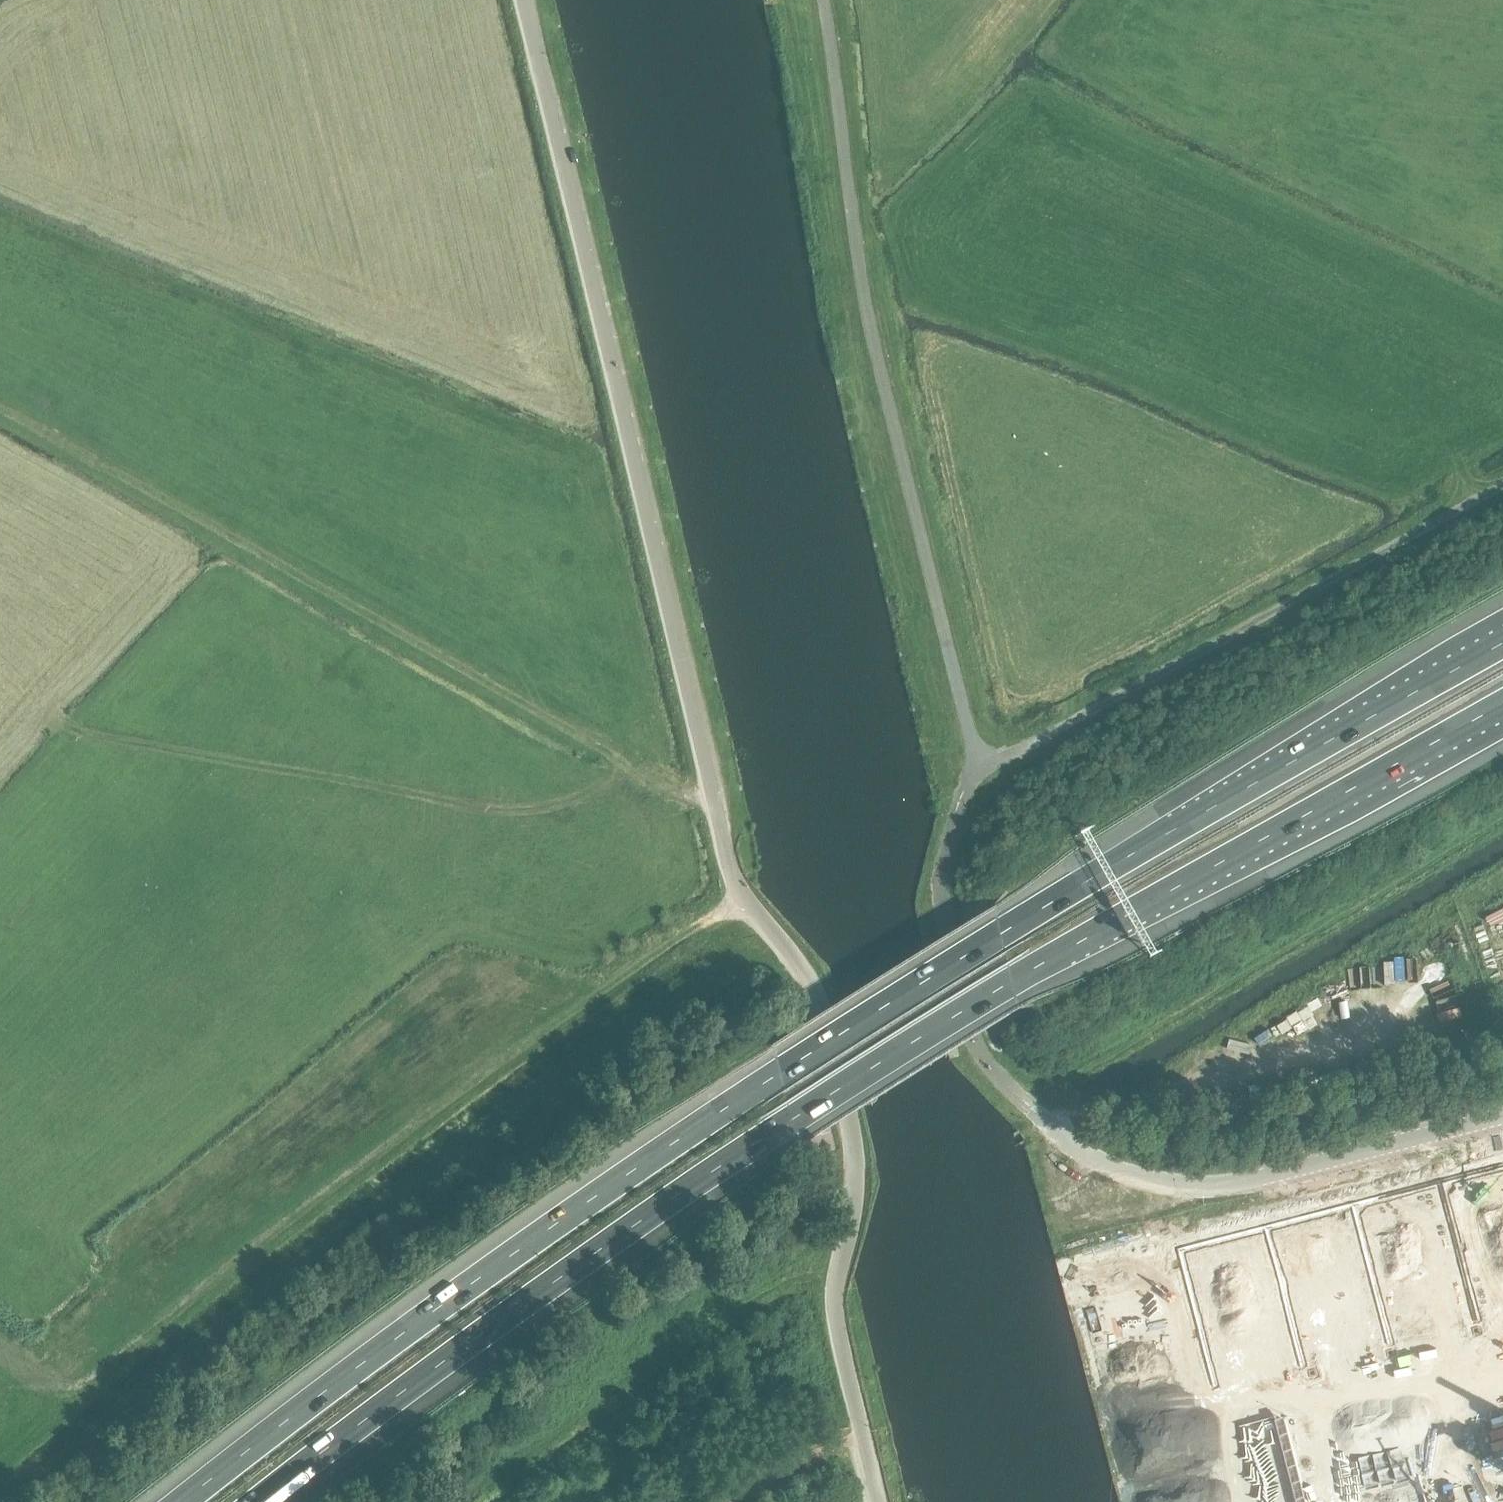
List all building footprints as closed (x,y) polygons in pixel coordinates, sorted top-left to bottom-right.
[(1178,1252),(1213,1388),(1502,1313),(1502,1168),(1178,1252)] [(1150,1261),(1070,1279),(1075,1301),(1074,1310),(1098,1417),(1106,1418),(1133,1412),(1132,1411),(1177,1401),(1174,1401),(1186,1398),(1187,1393),(1183,1378),(1188,1377),(1177,1330),(1160,1328),(1161,1320),(1149,1268),(1150,1261)] [(1299,1412),(1317,1409),(1311,1371),(1294,1374),(1299,1412)] [(1274,1463),(1299,1458),(1283,1377),(1263,1381),(1267,1398),(1276,1396),(1278,1404),(1262,1408),(1274,1463)] [(1304,1483),(1276,1487),(1279,1501),(1307,1501),(1304,1483)]
